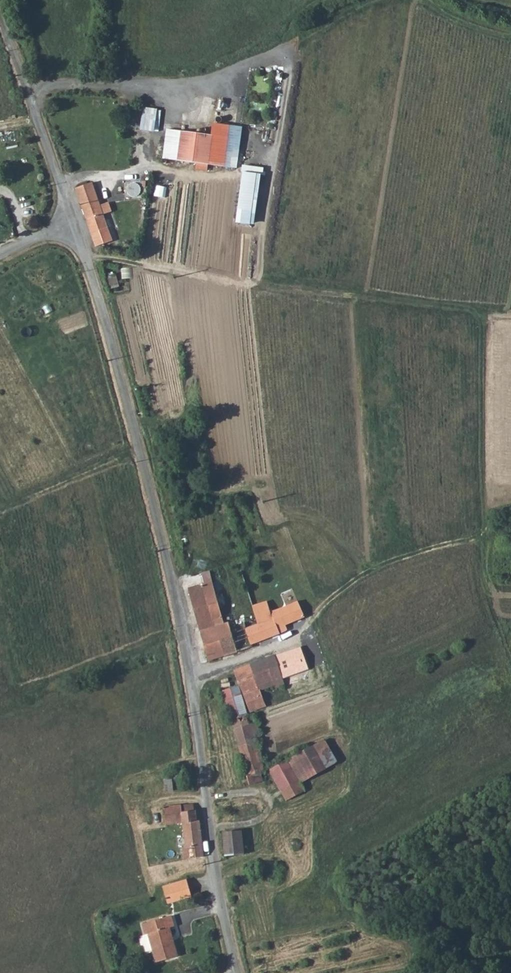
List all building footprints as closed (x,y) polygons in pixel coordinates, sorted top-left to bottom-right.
[(156,109),(142,108),(141,129),(159,131),(160,110),(156,110),(156,109)] [(211,135),(208,165),(236,168),(241,128),(213,125),(211,135)] [(164,159),(177,161),(180,131),(167,130),(164,159)] [(180,131),(177,161),(197,163),(208,165),(211,135),(180,131)] [(207,172),(208,165),(197,163),(196,171),(207,172)] [(243,172),(259,174),(262,174),(262,168),(242,165),(242,172),(243,172)] [(237,222),(254,224),(259,174),(243,172),(237,222)] [(76,189),(83,210),(99,205),(92,184),(76,189)] [(99,205),(83,210),(95,245),(111,240),(103,215),(112,212),(108,202),(99,205)] [(202,585),(214,626),(223,623),(208,571),(199,574),(200,576),(202,585)] [(202,585),(200,576),(194,578),(196,587),(202,585)] [(187,589),(208,660),(237,652),(228,622),(223,623),(214,626),(202,585),(196,587),(187,589)] [(246,628),(251,644),(278,634),(270,613),(266,601),(252,606),(258,623),(246,628)] [(270,613),(278,634),(287,631),(285,625),(305,617),(297,601),(270,613)] [(308,671),(299,647),(274,656),(280,672),(283,680),(308,671)] [(280,672),(274,656),(265,660),(271,676),(280,672)] [(271,676),(265,660),(234,671),(243,696),(260,690),(274,685),(271,676)] [(285,685),(283,680),(280,672),(271,676),(274,685),(275,688),(285,685)] [(222,691),(231,719),(247,714),(238,685),(222,691)] [(260,690),(243,696),(250,712),(266,706),(260,690)] [(247,714),(231,719),(234,730),(254,723),(251,713),(247,714)] [(254,723),(234,730),(239,747),(255,743),(259,741),(254,723)] [(255,743),(239,747),(246,774),(259,771),(263,769),(255,743)] [(299,783),(325,769),(312,746),(286,760),(298,782),(299,783)] [(295,783),(298,782),(286,760),(270,768),(282,790),(295,783)] [(259,771),(246,774),(245,774),(247,784),(261,780),(259,771)] [(165,776),(166,790),(178,789),(177,775),(165,776)] [(282,790),(287,800),(303,792),(299,783),(298,782),(295,783),(282,790)] [(164,825),(183,823),(182,812),(181,805),(162,807),(164,825)] [(196,821),(195,810),(182,812),(183,823),(196,821)] [(183,860),(203,858),(199,821),(196,821),(183,823),(186,848),(182,849),(183,860)] [(242,831),(222,833),(225,856),(244,854),(242,831)] [(191,897),(186,880),(162,887),(167,904),(191,897)] [(174,926),(171,915),(142,924),(144,934),(146,933),(155,964),(179,958),(170,927),(174,926)]
